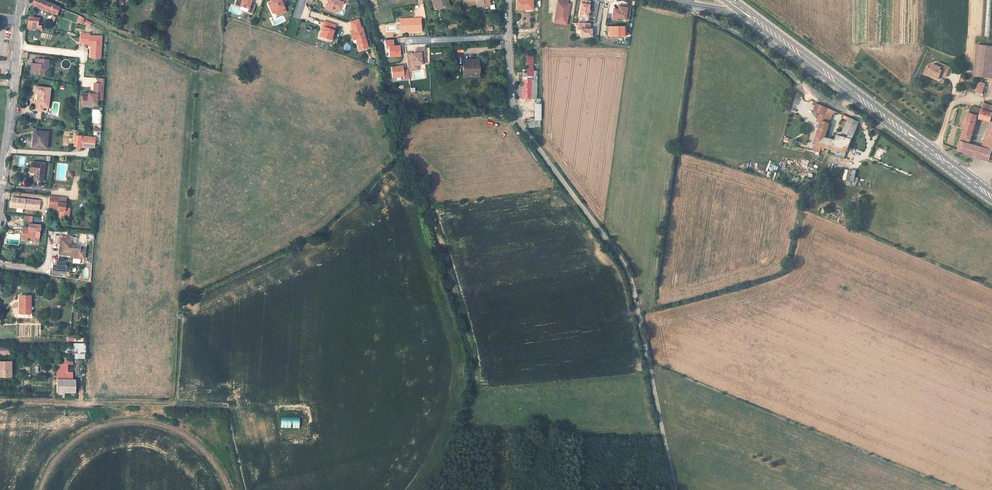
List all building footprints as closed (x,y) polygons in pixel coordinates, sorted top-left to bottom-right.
[(60,15),(62,10),(41,0),(32,0),(30,4),(55,15),(55,13),(60,15)] [(235,6),(241,8),(241,7),(245,8),(249,9),(248,13),(253,15),(256,6),(251,4),(253,0),(237,0),(235,6)] [(272,2),(268,4),(271,9),(273,7),(276,12),(277,16),(286,12),(283,5),(281,1),(283,0),(271,0),(272,2)] [(329,1),(328,0),(326,6),(333,8),(335,12),(340,10),(342,2),(346,4),(347,0),(330,0),(329,1)] [(448,4),(446,0),(433,0),(436,8),(448,4)] [(532,0),(516,0),(516,8),(532,8),(532,0)] [(555,19),(567,21),(570,4),(567,4),(561,3),(561,0),(558,0),(555,19)] [(590,1),(581,0),(579,16),(587,18),(588,13),(589,13),(589,10),(588,10),(590,1)] [(618,5),(618,7),(626,9),(625,14),(628,15),(630,7),(618,5)] [(618,10),(613,9),(611,20),(616,21),(616,19),(627,20),(628,15),(625,14),(626,9),(618,7),(618,10)] [(39,25),(36,25),(36,18),(26,17),(25,24),(25,28),(40,30),(40,28),(39,28),(39,25)] [(358,18),(350,21),(352,27),(360,25),(358,18)] [(405,22),(399,22),(399,31),(420,31),(420,18),(407,18),(407,20),(405,20),(405,22)] [(336,24),(324,21),(322,27),(323,27),(322,30),(320,36),(331,40),(336,24)] [(590,23),(577,23),(577,29),(580,29),(580,37),(591,37),(591,29),(590,29),(590,23)] [(622,27),(609,27),(609,34),(611,34),(611,37),(622,37),(622,27)] [(361,28),(353,31),(350,31),(352,35),(353,40),(357,39),(359,47),(368,44),(363,28),(361,28)] [(88,34),(79,33),(78,43),(87,43),(87,45),(90,46),(89,54),(99,55),(100,36),(88,36),(88,34)] [(390,39),(382,39),(382,42),(383,45),(386,45),(386,55),(397,55),(396,45),(390,45),(390,39)] [(991,79),(991,48),(977,46),(973,77),(991,79)] [(405,53),(407,70),(407,71),(412,70),(411,65),(416,64),(424,63),(423,56),(424,56),(422,48),(417,49),(417,53),(415,53),(410,54),(410,53),(405,53)] [(30,64),(29,74),(43,75),(43,71),(44,65),(46,65),(46,60),(37,59),(36,63),(35,64),(30,64)] [(476,59),(463,59),(463,76),(477,75),(476,59)] [(938,80),(940,75),(942,71),(947,73),(949,68),(938,63),(937,67),(933,65),(930,70),(927,68),(925,74),(938,80)] [(401,66),(390,68),(391,78),(402,77),(402,79),(408,78),(407,71),(407,70),(401,70),(401,66)] [(521,78),(520,84),(533,84),(533,79),(533,76),(525,76),(525,78),(521,78)] [(98,84),(94,83),(93,94),(88,94),(88,97),(82,96),(82,103),(86,103),(87,105),(87,106),(92,106),(96,106),(97,101),(102,101),(104,84),(98,84)] [(985,85),(979,83),(976,92),(982,94),(985,85)] [(520,96),(533,97),(533,84),(520,84),(520,96)] [(41,107),(46,108),(48,88),(34,87),(33,93),(37,93),(35,110),(34,110),(41,111),(41,107)] [(821,122),(822,120),(826,107),(818,104),(817,103),(814,110),(818,112),(816,120),(821,122)] [(991,113),(991,109),(991,107),(984,105),(982,111),(991,113)] [(971,108),(970,113),(977,116),(980,117),(982,111),(971,108)] [(991,113),(982,111),(980,117),(980,119),(990,122),(991,116),(991,114),(991,113)] [(970,113),(959,150),(973,155),(990,161),(991,155),(991,150),(983,147),(969,144),(977,116),(970,113)] [(846,133),(851,135),(856,120),(843,114),(842,117),(846,119),(842,131),(846,133)] [(844,151),(849,139),(844,137),(836,135),(834,140),(823,137),(827,122),(822,120),(821,122),(813,144),(844,151)] [(46,132),(33,130),(32,137),(35,137),(34,146),(44,147),(46,132)] [(92,137),(72,135),(71,145),(82,147),(82,145),(82,142),(92,143),(92,137)] [(983,147),(991,150),(991,143),(984,141),(983,147)] [(874,157),(879,159),(883,150),(877,148),(874,157)] [(44,163),(31,161),(29,171),(35,171),(34,179),(42,180),(44,163)] [(855,182),(855,170),(845,169),(845,182),(855,182)] [(64,197),(49,195),(48,201),(48,208),(58,209),(57,215),(67,216),(67,208),(63,207),(64,197)] [(39,199),(13,196),(13,198),(11,198),(10,205),(38,209),(39,199)] [(27,235),(37,236),(38,224),(30,223),(31,215),(23,215),(22,222),(27,222),(27,227),(27,231),(22,230),(21,238),(26,238),(27,235)] [(65,237),(60,236),(58,252),(66,253),(66,249),(70,250),(70,254),(78,255),(78,252),(83,252),(83,246),(78,246),(78,245),(74,245),(75,243),(70,242),(70,235),(66,235),(65,237)] [(63,260),(52,259),(51,263),(49,263),(49,269),(47,269),(46,274),(62,276),(64,265),(62,265),(63,260)] [(17,296),(17,304),(20,304),(19,313),(29,313),(29,296),(17,296)] [(29,316),(29,313),(19,313),(20,304),(17,304),(17,317),(29,316)] [(83,345),(70,345),(70,356),(75,356),(75,355),(83,354),(83,345)] [(0,363),(0,377),(10,376),(9,363),(0,363)] [(71,365),(55,365),(55,379),(71,379),(71,365)] [(73,381),(55,380),(55,393),(73,394),(73,381)] [(279,428),(298,428),(298,417),(279,417),(279,428)]
